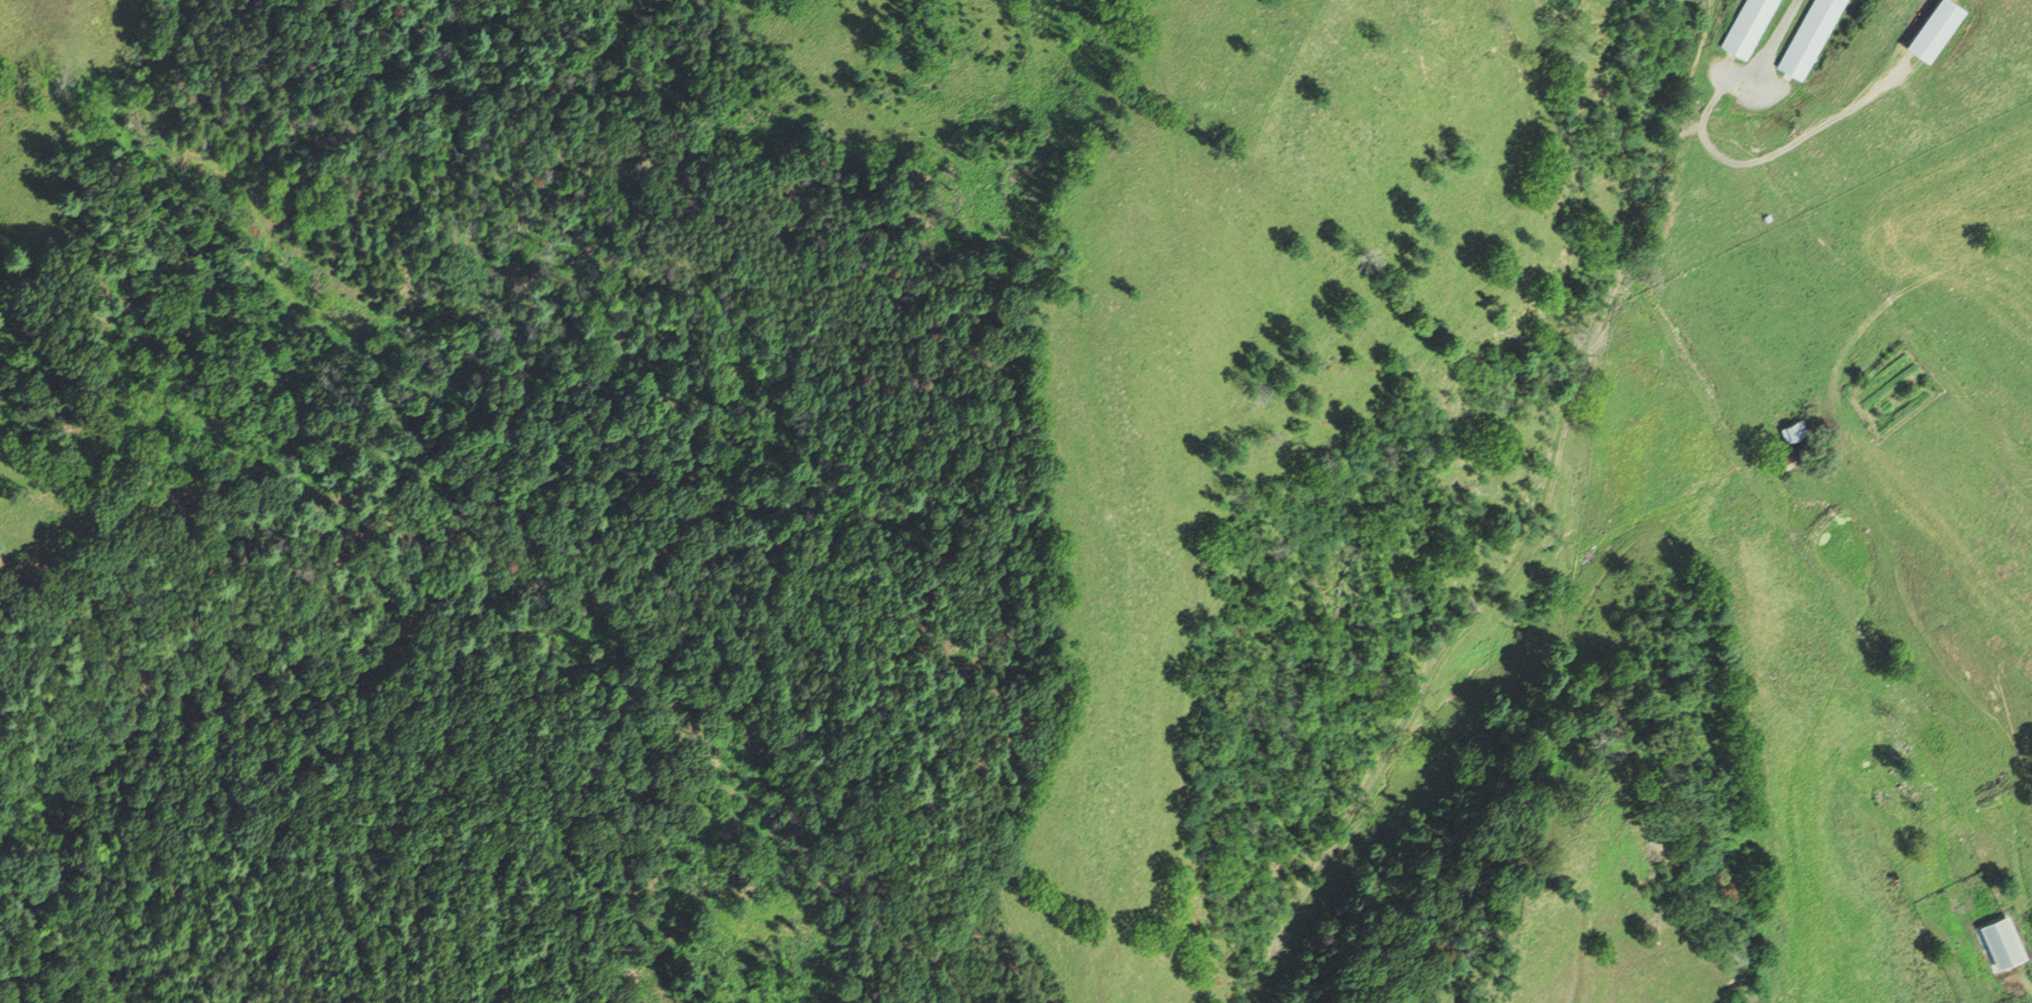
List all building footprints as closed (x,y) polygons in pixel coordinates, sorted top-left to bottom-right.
[(1721,45),(1746,0),(1779,0),(1746,59),(1721,45)] [(1776,66),(1813,0),(1845,0),(1800,80),(1776,66)] [(1913,44),(1941,0),(1952,0),(1966,9),(1935,58),(1913,44)] [(1778,428),(1800,419),(1806,433),(1785,443),(1778,428)] [(1778,456),(1791,450),(1795,460),(1782,466),(1778,456)]
